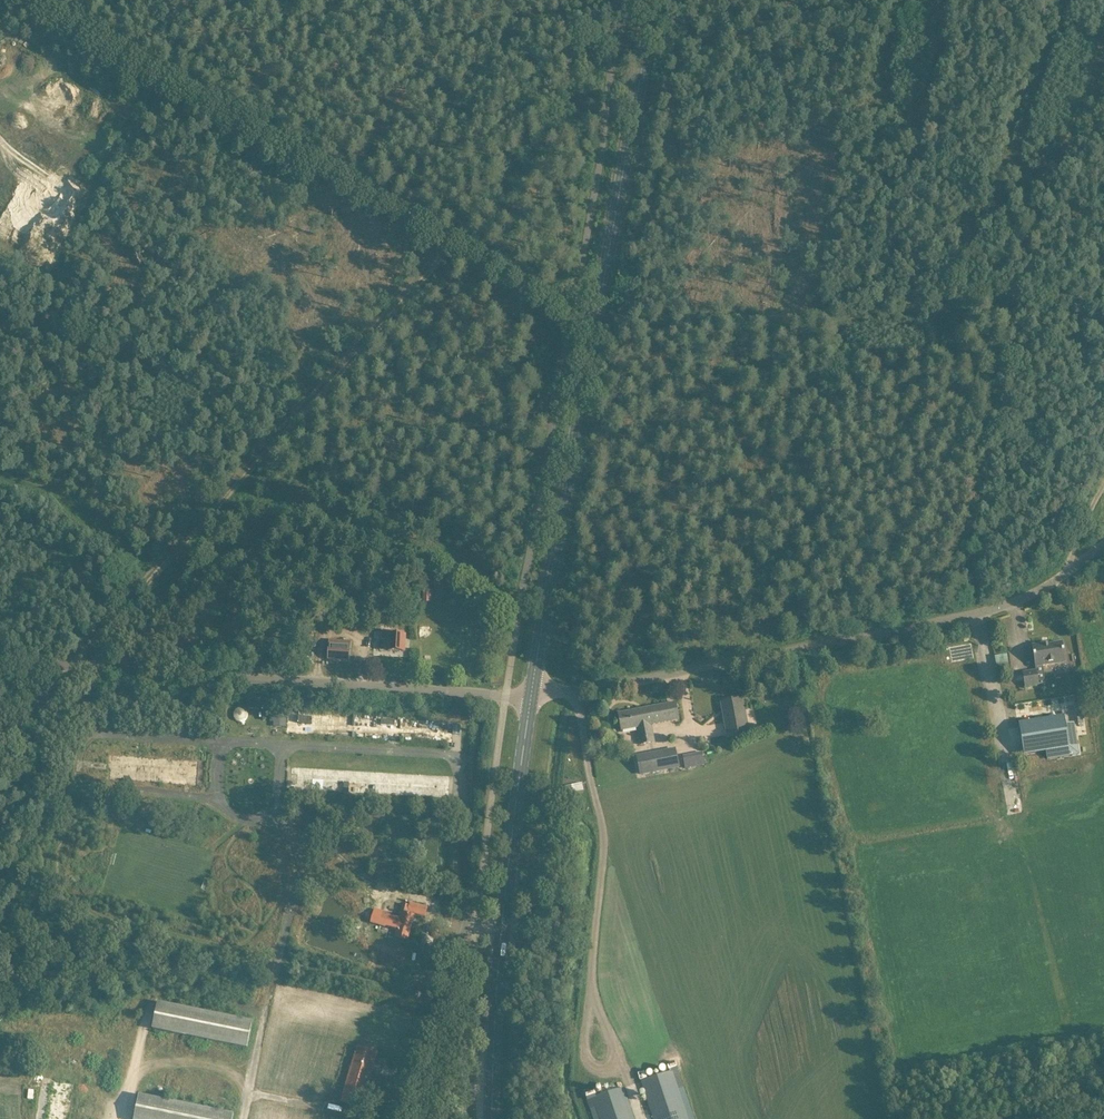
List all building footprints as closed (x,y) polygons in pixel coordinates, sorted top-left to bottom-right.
[(389,640),(388,652),(405,653),(405,636),(392,635),(393,632),(381,632),(382,639),(389,640)] [(329,642),(327,660),(348,661),(350,643),(329,642)] [(1065,663),(1064,654),(1062,643),(1044,646),(1044,643),(1032,645),(1035,667),(1036,667),(1036,671),(1022,673),(1025,687),(1045,684),(1042,666),(1065,663)] [(613,650),(615,659),(629,656),(628,648),(613,650)] [(997,668),(1007,667),(1006,656),(996,656),(997,668)] [(721,702),(723,713),(727,734),(749,730),(743,698),(721,702)] [(1079,698),(1075,699),(1079,725),(1084,724),(1079,698)] [(622,731),(632,729),(637,728),(641,745),(655,742),(652,725),(679,720),(676,702),(619,714),(622,731)] [(245,709),(235,711),(237,721),(247,720),(245,709)] [(271,711),(271,722),(274,722),(286,723),(287,711),(271,711)] [(1064,717),(1019,724),(1024,755),(1046,751),(1047,760),(1079,755),(1075,731),(1067,732),(1064,717)] [(648,753),(652,773),(679,768),(676,748),(648,753)] [(685,761),(686,769),(706,765),(705,758),(685,761)] [(397,937),(397,938),(408,940),(415,916),(409,914),(409,912),(426,917),(428,908),(411,903),(410,907),(404,905),(400,919),(389,917),(390,914),(384,913),(380,925),(398,930),(397,937)] [(152,1030),(247,1049),(253,1022),(158,1002),(152,1030)] [(343,1102),(353,1105),(363,1108),(379,1054),(358,1048),(343,1102)] [(675,1062),(669,1064),(669,1066),(668,1066),(669,1070),(670,1070),(671,1072),(643,1081),(656,1118),(694,1118),(675,1062)] [(624,1087),(595,1097),(595,1095),(596,1094),(595,1091),(593,1091),(593,1090),(585,1092),(594,1118),(635,1118),(624,1087)] [(137,1111),(135,1118),(234,1118),(235,1115),(140,1096),(137,1111)]
